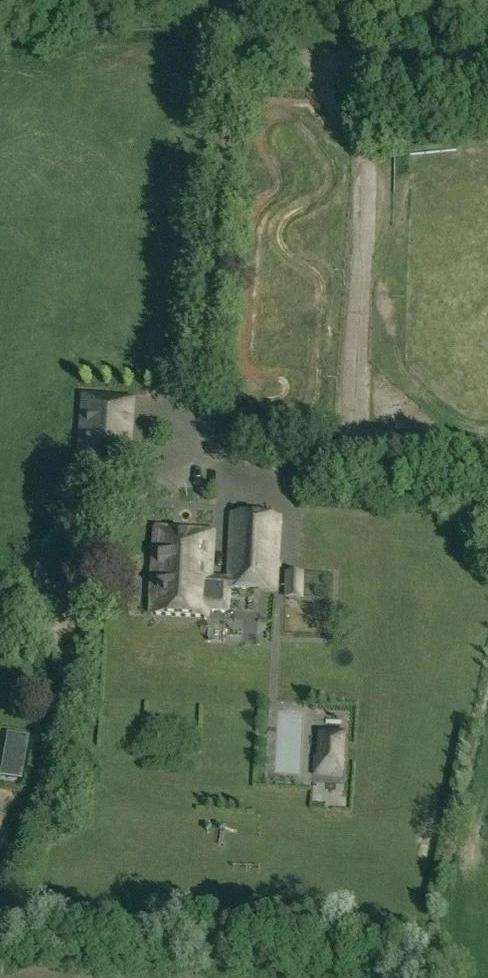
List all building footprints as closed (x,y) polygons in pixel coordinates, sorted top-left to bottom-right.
[(83,396),(80,460),(128,462),(131,398),(83,396)] [(276,589),(278,519),(232,516),(228,579),(210,579),(212,539),(156,536),(152,615),(208,618),(209,591),(232,591),(232,589),(276,589)] [(304,573),(285,572),(285,598),(304,598),(304,573)] [(30,735),(9,732),(2,774),(22,778),(30,735)] [(327,775),(341,776),(343,736),(330,736),(321,735),(320,757),(314,757),(313,775),(327,775)]
